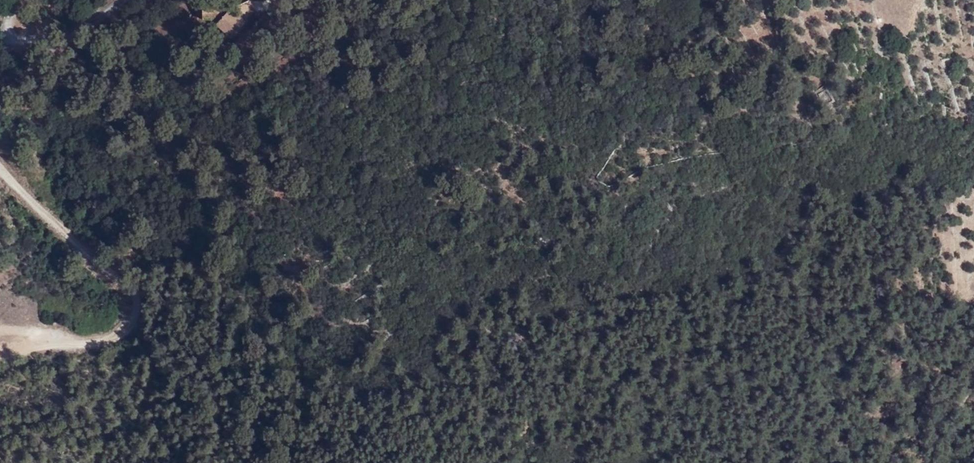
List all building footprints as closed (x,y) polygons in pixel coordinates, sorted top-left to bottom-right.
[(200,24),(217,42),(232,26),(217,12),(212,17),(205,8),(187,7),(189,23),(200,24)] [(248,34),(251,41),(258,37),(255,31),(248,34)] [(877,374),(887,376),(889,364),(879,363),(877,374)]
